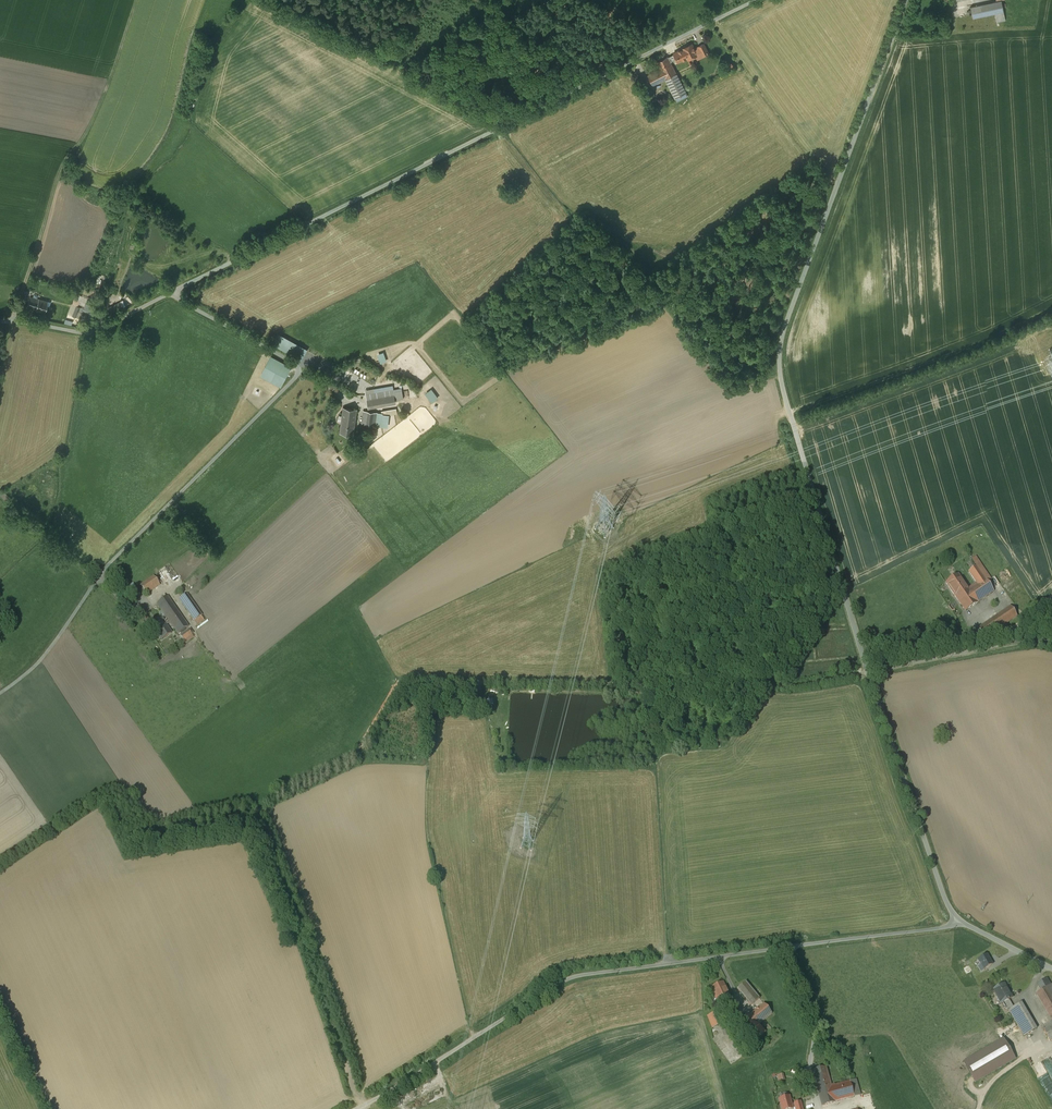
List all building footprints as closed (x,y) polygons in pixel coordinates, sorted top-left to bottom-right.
[(1002,0),(992,2),(995,13),(996,22),(1006,20),(1002,0)] [(992,2),(970,6),(972,17),(995,13),(992,2)] [(683,48),(674,53),(674,54),(668,57),(671,62),(676,59),(678,62),(687,58),(688,59),(695,56),(697,55),(697,54),(694,49),(692,44),(683,48)] [(699,47),(694,49),(697,54),(701,52),(703,55),(708,52),(704,44),(699,46),(699,47)] [(668,57),(668,56),(657,62),(661,69),(648,75),(653,85),(665,78),(675,98),(686,93),(671,62),(668,57)] [(48,301),(30,296),(27,307),(45,312),(48,301)] [(121,302),(109,307),(112,312),(123,307),(121,302)] [(81,308),(75,305),(71,315),(77,317),(81,308)] [(379,353),(382,363),(388,360),(385,351),(379,353)] [(271,356),(261,376),(281,386),(291,367),(271,356)] [(365,390),(366,394),(394,390),(393,385),(365,390)] [(394,390),(395,400),(404,399),(402,388),(394,390)] [(432,389),(425,394),(432,403),(438,398),(432,389)] [(394,390),(366,394),(368,405),(395,400),(394,390)] [(395,400),(368,405),(368,408),(396,404),(395,400)] [(357,410),(344,408),(340,432),(354,434),(357,410)] [(378,412),(364,410),(362,424),(376,426),(378,412)] [(382,413),(378,412),(376,426),(388,427),(389,415),(382,416),(382,413)] [(361,434),(358,436),(363,443),(366,440),(361,434)] [(630,505),(619,511),(621,515),(632,508),(630,505)] [(205,543),(201,547),(213,560),(217,556),(205,543)] [(974,585),(968,589),(956,597),(965,612),(994,592),(987,582),(991,580),(975,557),(971,560),(977,567),(969,572),(977,585),(975,587),(974,585)] [(162,575),(169,586),(176,581),(166,568),(160,572),(162,575)] [(956,597),(968,589),(958,575),(946,583),(956,597)] [(153,577),(140,586),(146,595),(160,586),(153,577)] [(133,584),(127,588),(129,592),(136,587),(133,584)] [(187,594),(181,598),(193,616),(192,617),(195,621),(202,616),(191,599),(187,594)] [(168,597),(157,604),(165,616),(168,621),(178,634),(188,627),(168,597)] [(193,616),(181,598),(179,599),(192,617),(193,616)] [(1017,617),(1010,607),(978,630),(985,639),(1017,617)] [(168,621),(165,616),(162,619),(161,619),(151,626),(161,640),(172,633),(166,625),(168,624),(167,622),(168,621)] [(194,637),(189,630),(180,636),(185,643),(194,637)] [(993,965),(987,955),(978,960),(981,966),(979,968),(981,972),(993,965)] [(1038,984),(1042,991),(1048,987),(1051,985),(1048,979),(1038,984)] [(760,998),(746,982),(739,988),(737,989),(751,1005),(760,998)] [(730,997),(723,983),(711,988),(719,1003),(730,997)] [(1007,989),(1004,984),(993,990),(1001,1004),(1003,1004),(1007,1011),(1009,1010),(1013,1008),(1009,1000),(1012,998),(1007,989)] [(1048,987),(1042,991),(1037,994),(1051,1019),(1051,993),(1048,987)] [(1013,1008),(1009,1010),(1024,1036),(1037,1029),(1021,1003),(1013,1008)] [(772,1014),(764,1004),(740,1024),(755,1042),(766,1033),(759,1025),(764,1020),(772,1014)] [(716,1013),(708,1016),(713,1028),(721,1025),(716,1013)] [(1042,1027),(1050,1040),(1051,1039),(1051,1022),(1042,1027)] [(1004,1040),(964,1063),(969,1072),(975,1082),(1015,1059),(1004,1040)] [(813,1071),(818,1093),(832,1089),(831,1087),(826,1068),(813,1071)] [(850,1082),(831,1087),(832,1089),(818,1093),(822,1106),(854,1097),(850,1082)] [(780,1099),(783,1108),(791,1108),(793,1108),(792,1105),(789,1097),(780,1099)]
